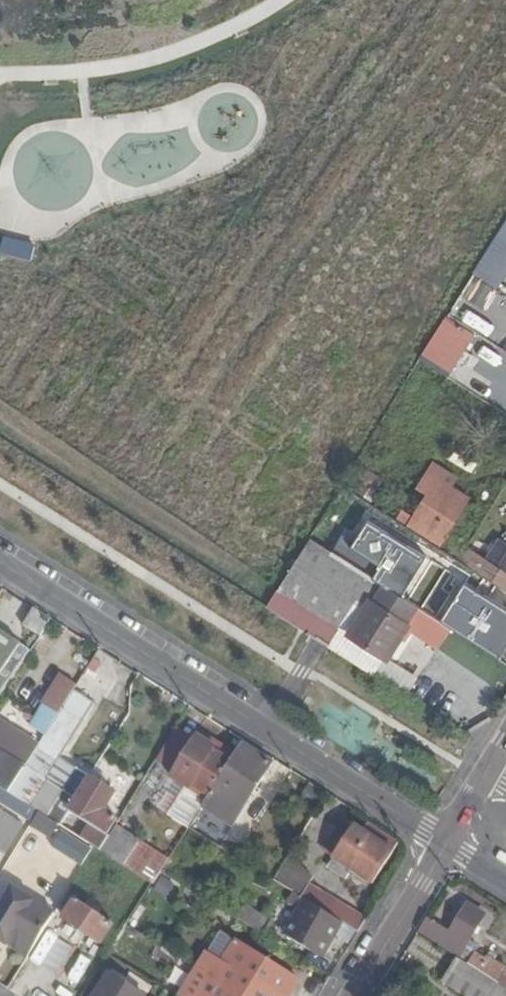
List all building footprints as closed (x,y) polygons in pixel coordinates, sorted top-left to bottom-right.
[(35,260),(38,242),(6,236),(3,254),(35,260)] [(475,333),(448,316),(421,359),(448,376),(457,360),(466,366),(472,356),(464,351),(475,333)] [(462,376),(458,382),(478,395),(483,387),(473,380),(471,382),(462,376)] [(418,506),(447,525),(456,511),(453,509),(458,501),(425,480),(418,490),(426,494),(418,506)] [(456,511),(447,525),(451,528),(464,504),(458,501),(453,509),(456,511)] [(447,525),(418,506),(406,526),(435,545),(439,547),(451,528),(447,525)] [(498,538),(484,559),(499,569),(505,557),(505,544),(498,538)] [(407,626),(418,608),(397,595),(371,579),(309,539),(277,589),(387,659),(400,638),(407,626)] [(491,580),(505,590),(505,557),(499,569),(491,580)] [(486,577),(470,602),(505,625),(505,590),(491,580),(486,577)] [(376,676),(387,659),(277,589),(272,597),(266,606),(376,676)] [(40,636),(52,618),(34,607),(24,625),(40,636)] [(407,626),(400,638),(406,642),(413,630),(407,626)] [(21,645),(0,631),(0,675),(21,645)] [(41,743),(70,698),(57,689),(28,735),(41,743)] [(74,691),(70,698),(41,743),(40,746),(29,763),(10,793),(40,812),(60,825),(63,827),(71,814),(89,825),(81,838),(97,848),(100,850),(115,827),(119,820),(108,812),(118,795),(61,759),(96,705),(74,691)] [(10,793),(29,763),(40,746),(0,721),(0,787),(10,793)] [(159,763),(176,773),(196,743),(179,732),(159,763)] [(199,738),(196,743),(176,773),(172,780),(206,802),(233,759),(199,738)] [(206,802),(201,809),(232,828),(273,765),(242,744),(233,759),(206,802)] [(122,789),(131,778),(106,760),(98,771),(122,789)] [(206,802),(172,780),(164,792),(199,814),(201,809),(206,802)] [(0,787),(0,803),(33,823),(40,812),(10,793),(0,787)] [(372,885),(401,839),(352,808),(337,834),(341,836),(335,845),(340,848),(338,851),(341,853),(335,863),(372,885)] [(0,811),(0,851),(7,855),(24,826),(0,811)] [(60,825),(40,812),(33,823),(31,826),(51,839),(60,825)] [(137,840),(115,827),(100,850),(122,864),(137,840)] [(92,850),(62,831),(52,847),(81,866),(92,850)] [(302,836),(288,860),(315,877),(330,853),(302,836)] [(16,857),(31,862),(38,842),(23,837),(16,857)] [(66,892),(81,872),(72,864),(56,885),(66,892)] [(8,947),(14,938),(33,950),(46,928),(56,913),(13,887),(0,908),(0,941),(8,947)] [(310,887),(303,898),(344,924),(358,932),(365,920),(310,887)] [(87,907),(68,894),(56,913),(46,928),(95,958),(116,925),(102,916),(106,911),(90,902),(87,907)] [(303,898),(301,897),(296,907),(312,916),(307,924),(299,919),(288,936),(321,957),(344,924),(303,898)] [(429,917),(418,936),(457,959),(505,989),(505,971),(469,948),(488,917),(467,904),(450,931),(429,917)] [(238,918),(266,936),(273,924),(245,906),(238,918)] [(223,962),(236,941),(221,931),(207,952),(223,962)] [(27,959),(33,950),(14,938),(8,947),(27,959)] [(236,941),(223,962),(207,952),(180,995),(292,995),(301,982),(236,941)] [(74,977),(89,983),(98,961),(83,955),(74,977)] [(457,959),(443,982),(465,995),(505,995),(505,989),(457,959)] [(110,975),(97,995),(144,995),(110,975)]
